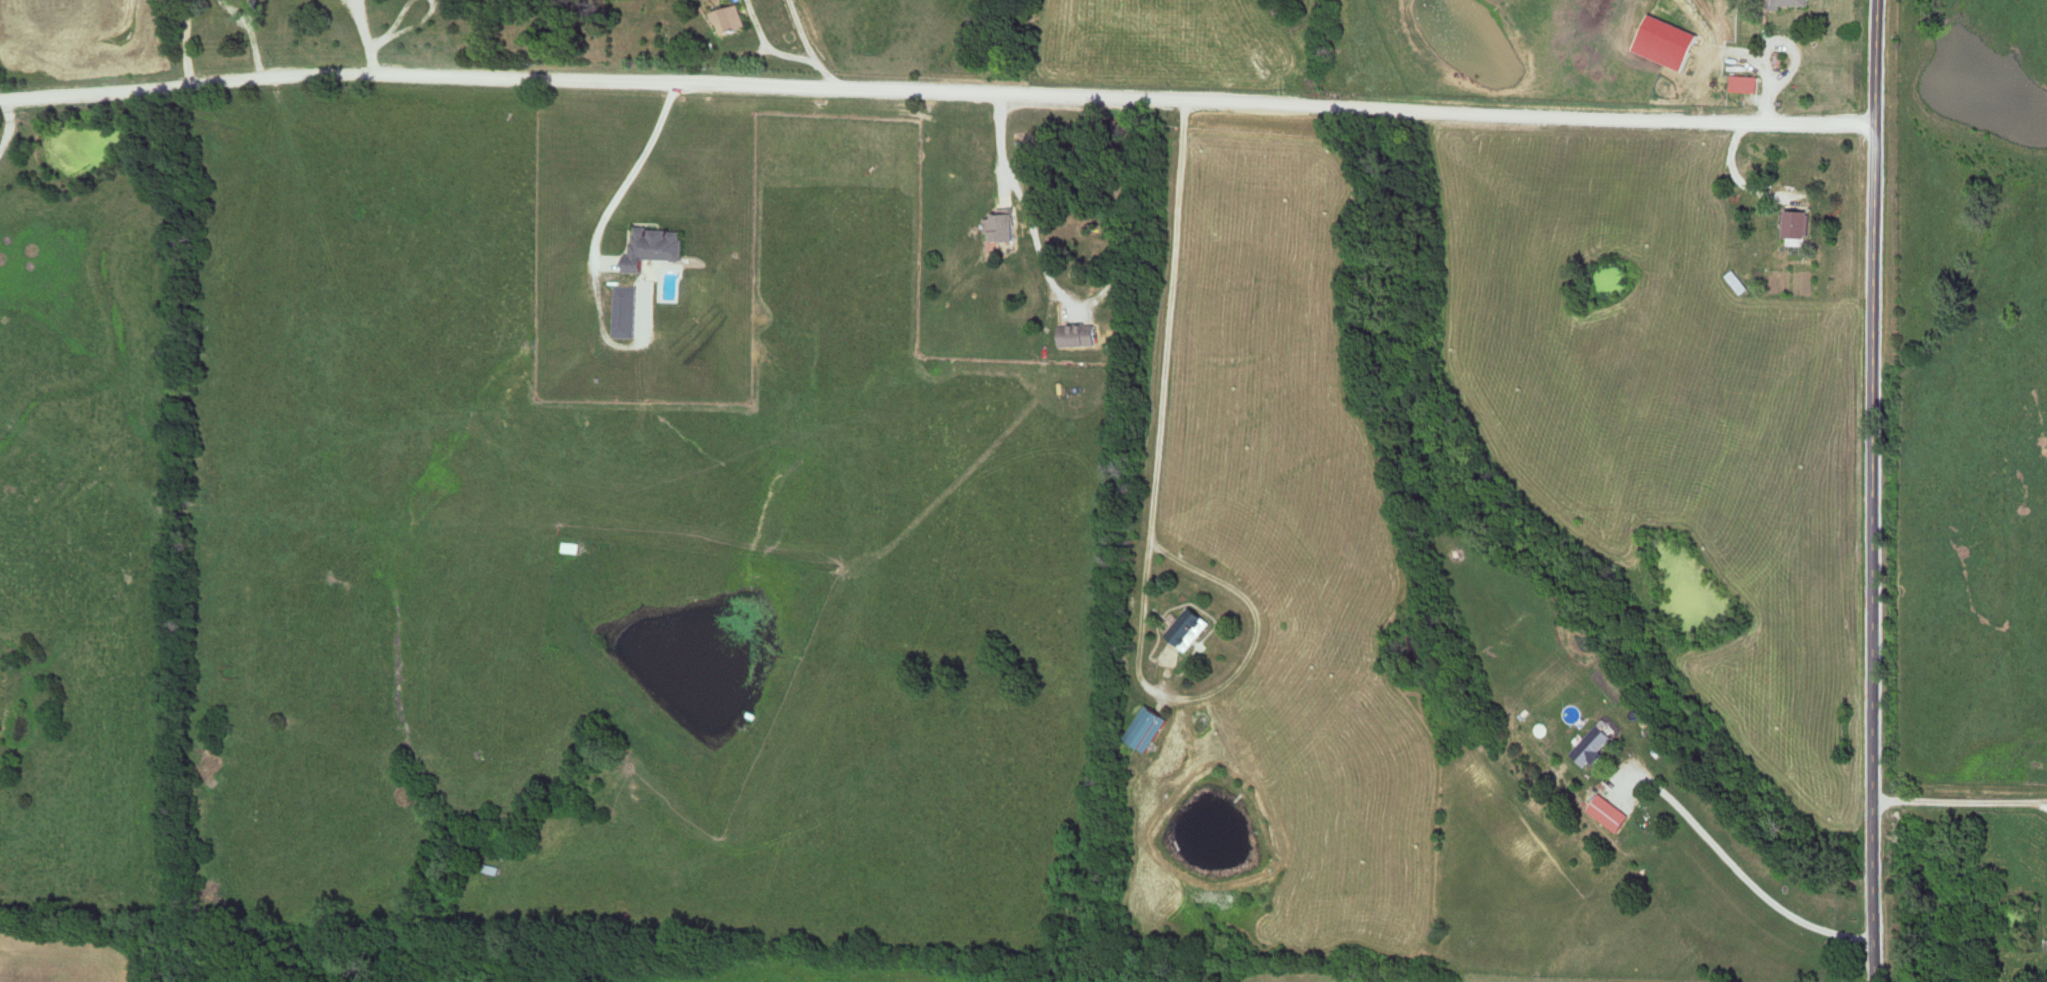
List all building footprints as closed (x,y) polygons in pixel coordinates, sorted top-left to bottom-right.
[(723,37),(748,28),(740,4),(715,14),(723,37)] [(1684,71),(1698,34),(1648,15),(1634,52),(1684,71)] [(1758,77),(1731,77),(1731,96),(1758,96),(1758,77)] [(1810,244),(1810,212),(1788,212),(1788,244),(1810,244)] [(984,217),(984,243),(1013,243),(1013,217),(984,217)] [(627,273),(644,274),(644,261),(681,262),(682,230),(629,229),(627,273)] [(1094,348),(1094,326),(1058,326),(1058,348),(1094,348)] [(575,544),(559,543),(559,553),(575,553),(575,544)] [(1185,653),(1211,626),(1191,608),(1166,634),(1185,653)] [(1148,754),(1168,720),(1150,709),(1130,744),(1148,754)] [(1568,754),(1585,771),(1601,755),(1598,752),(1612,738),(1605,730),(1608,727),(1602,721),(1568,754)] [(1584,812),(1614,835),(1628,818),(1598,794),(1584,812)]
